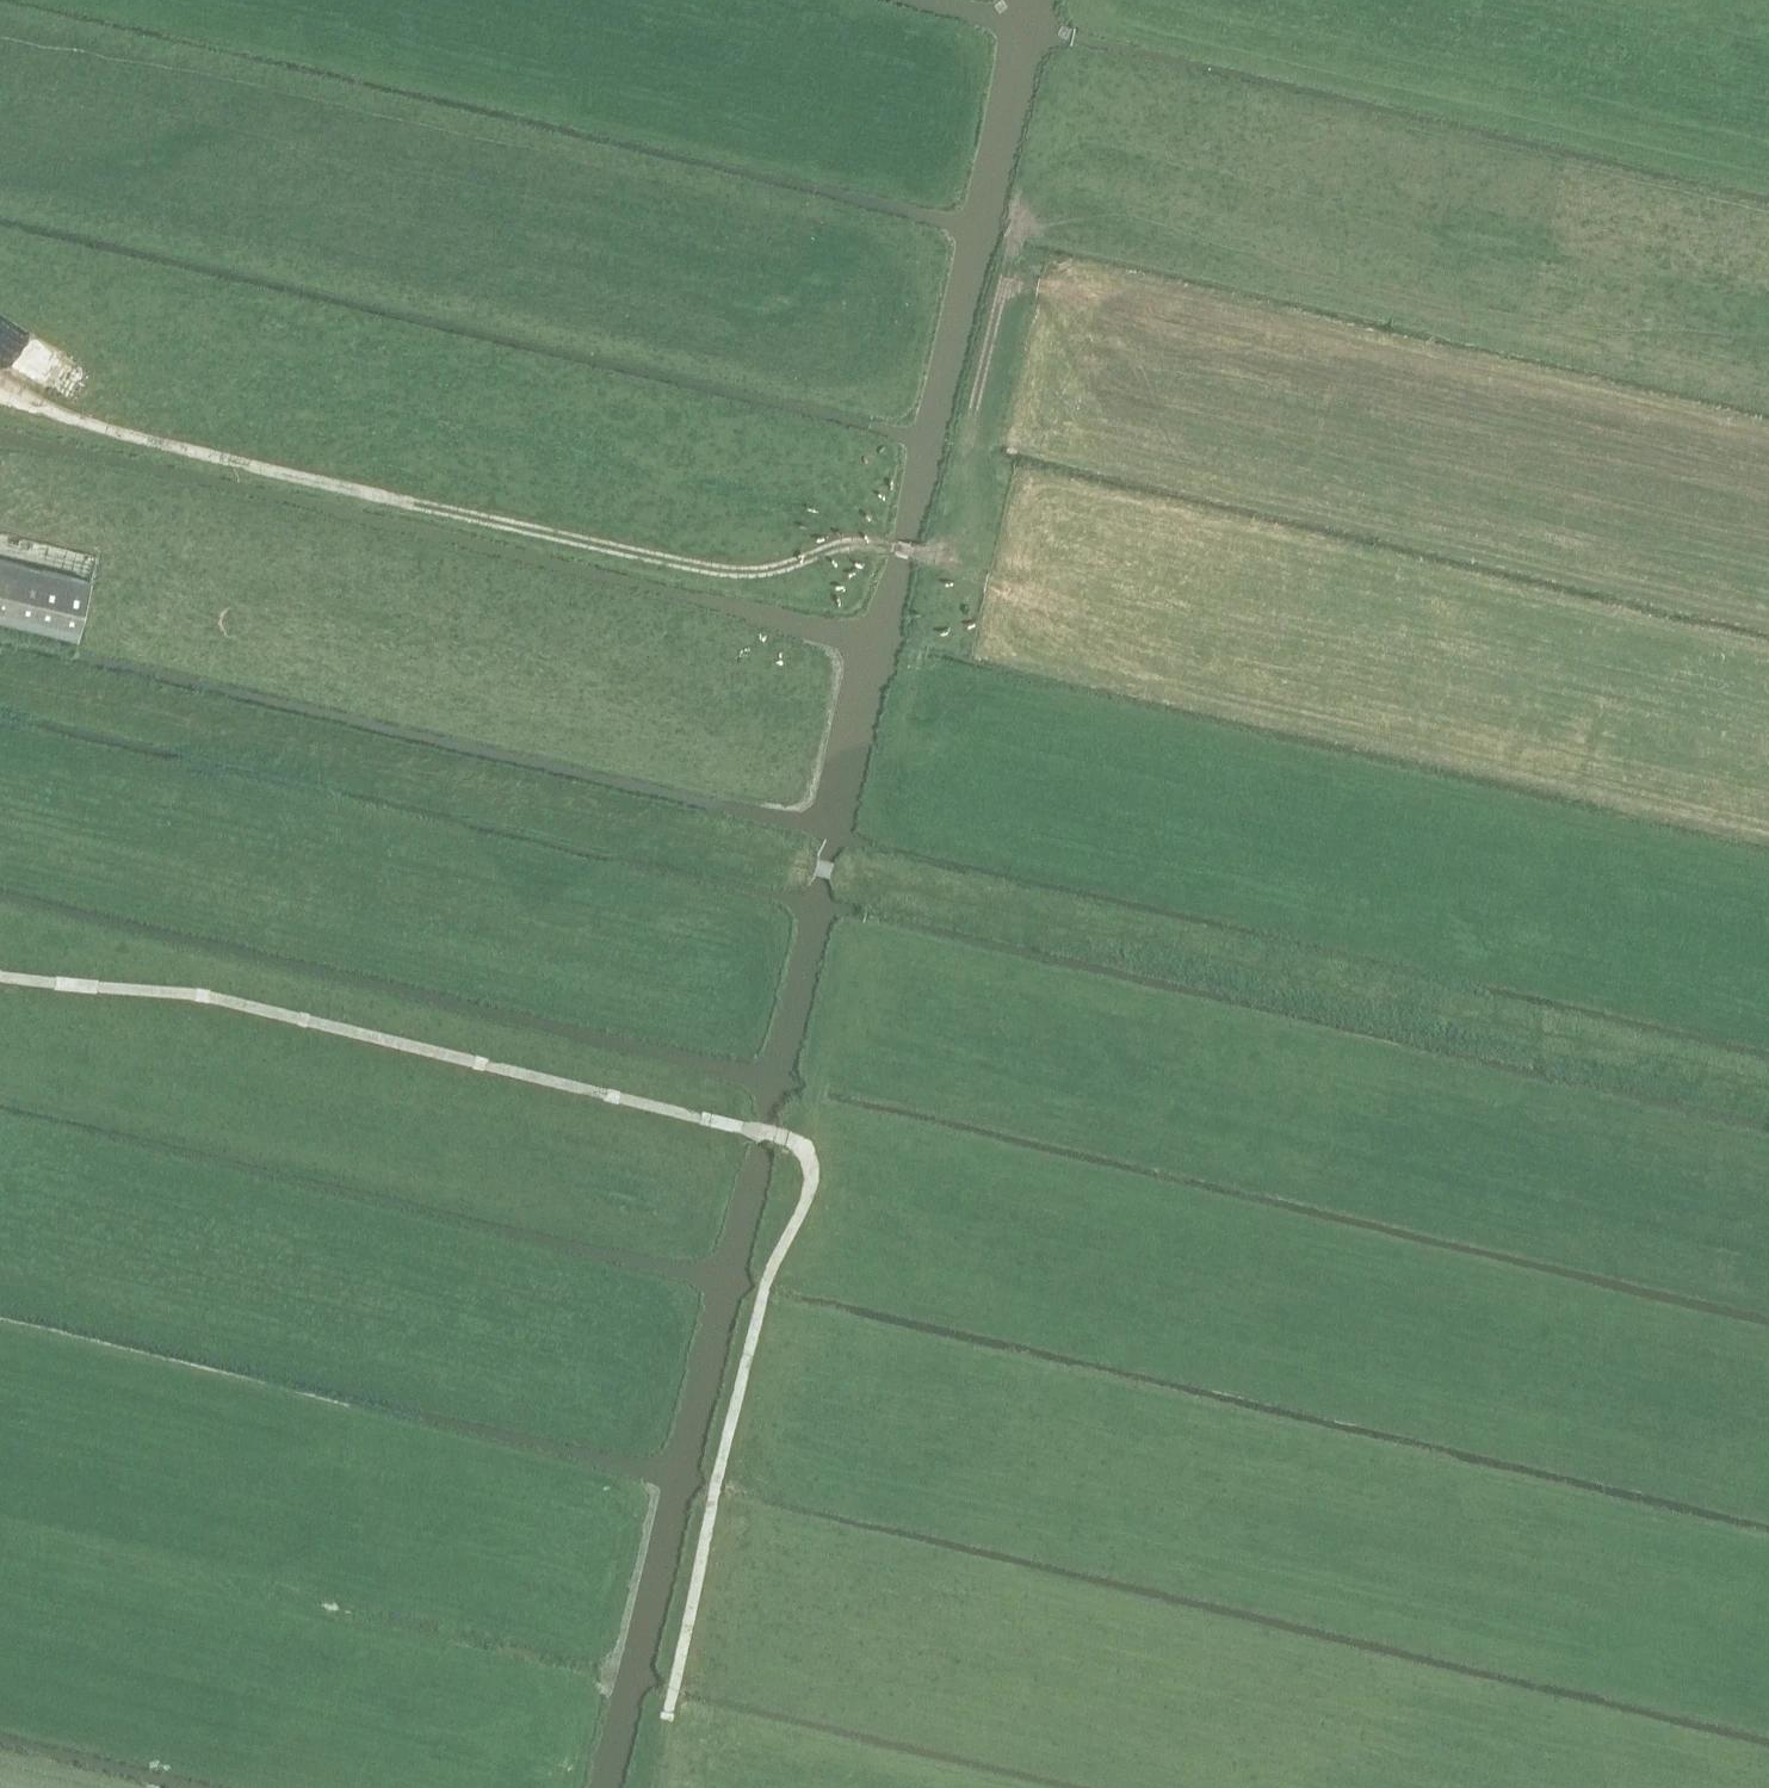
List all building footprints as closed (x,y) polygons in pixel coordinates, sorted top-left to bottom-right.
[(0,558),(0,618),(78,637),(92,581),(0,558)]
